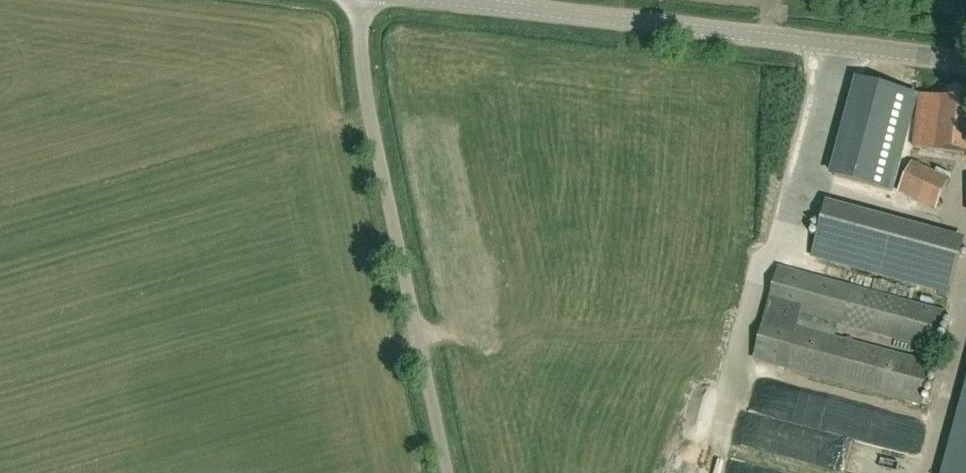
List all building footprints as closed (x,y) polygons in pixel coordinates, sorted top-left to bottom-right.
[(836,175),(895,191),(905,155),(950,167),(965,109),(965,97),(923,85),(920,94),(863,78),(836,175)] [(898,193),(937,211),(951,180),(913,161),(898,193)] [(814,257),(951,294),(965,240),(965,236),(830,200),(814,257)] [(755,359),(921,404),(931,365),(797,328),(801,313),(936,350),(946,314),(853,288),(779,269),(755,359)]
